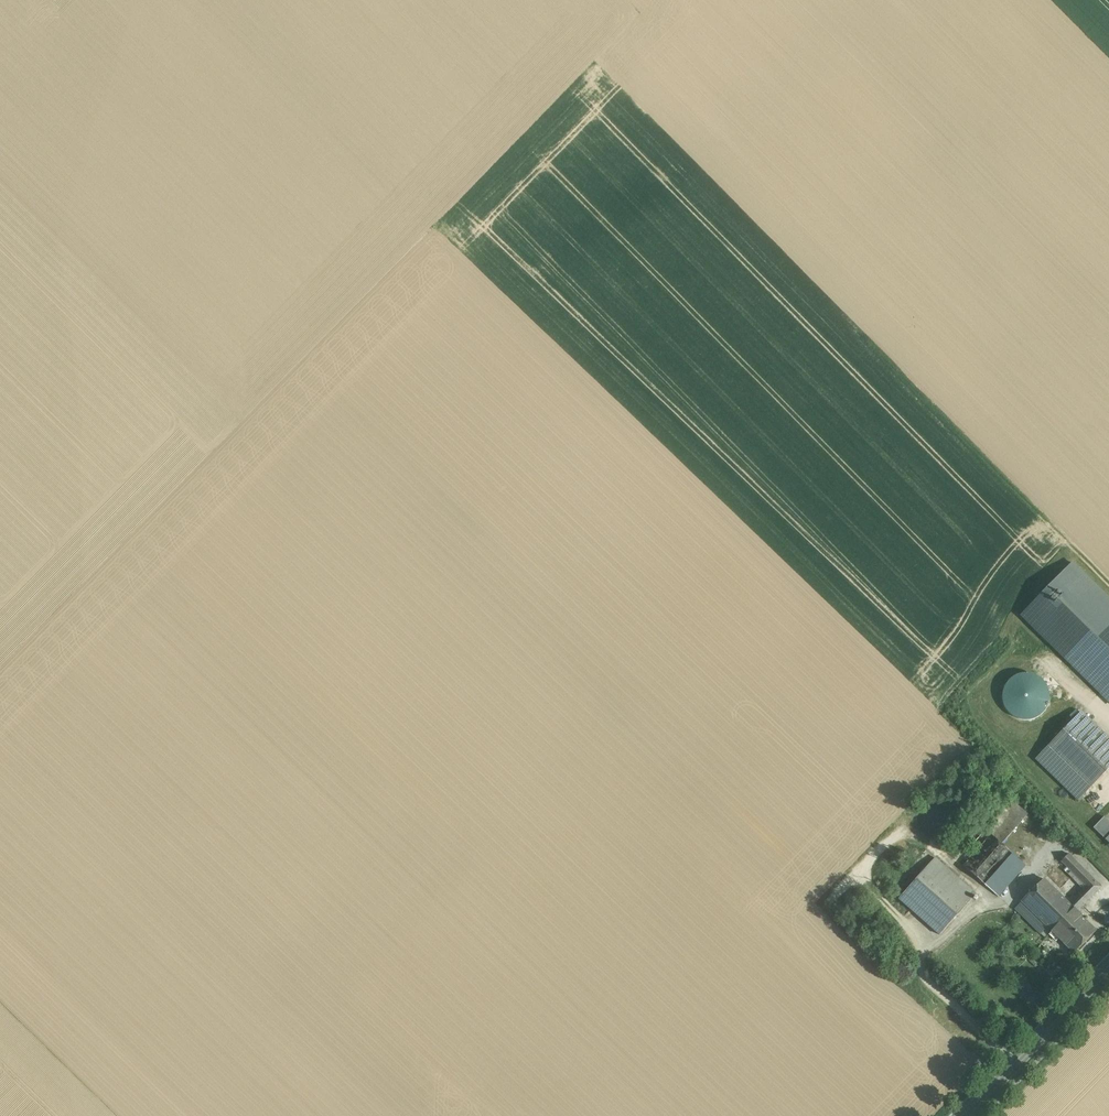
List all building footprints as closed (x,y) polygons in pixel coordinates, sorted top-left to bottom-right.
[(1108,700),(1108,598),(1073,563),(1022,615),(1108,700)] [(1048,708),(1050,700),(1050,692),(1047,684),(1042,677),(1034,673),(1026,672),(1018,673),(1010,678),(1005,684),(1002,692),(1002,701),(1005,709),(1011,715),(1018,719),(1026,721),(1035,719),(1042,715),(1048,708)] [(1081,711),(1058,735),(1051,743),(1049,745),(1091,786),(1108,768),(1108,738),(1081,711)] [(1091,786),(1049,745),(1036,759),(1078,800),(1091,786)] [(1028,814),(1012,800),(999,815),(1009,823),(1015,829),(1028,814)] [(999,815),(958,861),(984,884),(1012,853),(1002,844),(996,838),(1009,823),(999,815)] [(1094,827),(1106,839),(1108,835),(1108,821),(1104,816),(1094,827)] [(1009,823),(996,838),(1002,844),(1015,829),(1014,829),(1015,829),(1009,823)] [(1012,853),(984,884),(998,896),(1026,865),(1012,853)] [(1084,889),(1069,903),(1077,911),(1102,886),(1069,854),(1062,861),(1067,866),(1086,886),(1084,889)] [(976,894),(935,858),(916,879),(957,915),(976,894)] [(1086,886),(1067,866),(1064,869),(1084,889),(1086,886)] [(957,915),(916,879),(899,898),(940,935),(957,915)] [(1069,903),(1044,879),(1022,901),(1033,912),(1045,924),(1048,927),(1074,952),(1096,930),(1077,911),(1069,903)] [(1022,901),(1015,908),(1026,919),(1033,912),(1022,901)] [(1045,924),(1033,912),(1026,919),(1038,931),(1045,924)] [(1045,924),(1038,931),(1041,934),(1048,927),(1045,924)] [(1027,1003),(1036,1007),(1041,998),(1031,993),(1027,1003)]
